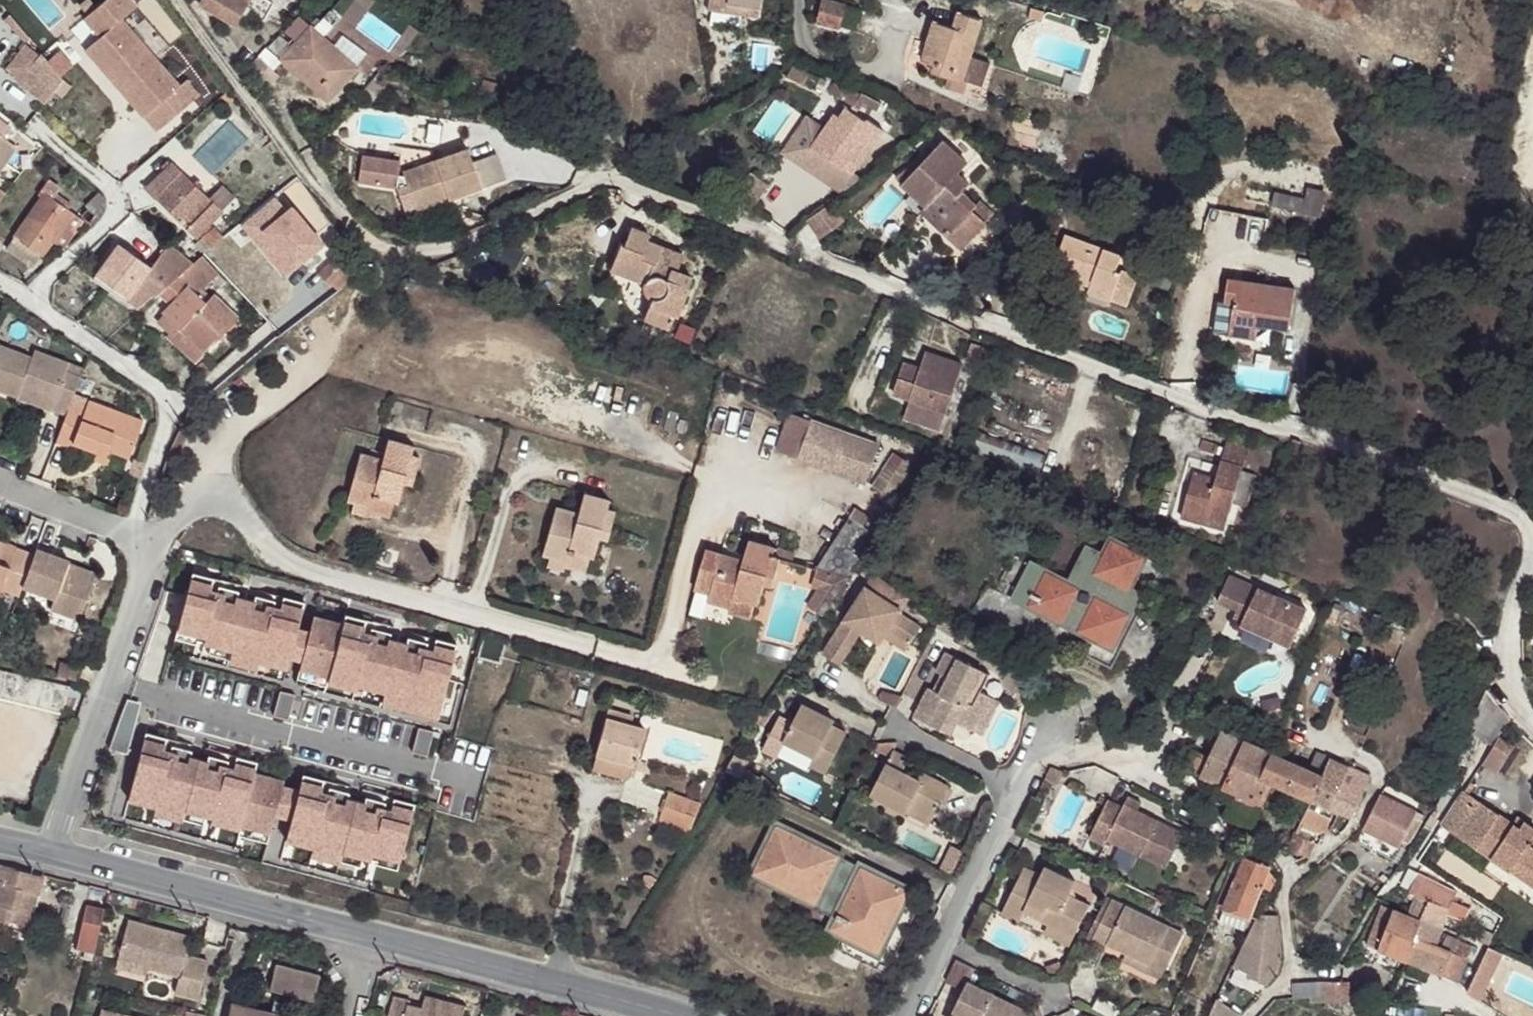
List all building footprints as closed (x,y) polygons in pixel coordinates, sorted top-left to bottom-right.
[(85,16),(101,34),(98,37),(136,81),(124,91),(145,115),(160,101),(173,116),(199,93),(186,79),(179,85),(120,18),(135,5),(131,0),(103,0),(85,16)] [(199,6),(234,26),(249,0),(202,0),(199,6)] [(708,9),(758,16),(760,0),(709,0),(708,9)] [(821,0),(815,22),(839,27),(844,6),(821,0)] [(935,22),(928,44),(941,49),(937,62),(934,73),(950,78),(947,87),(963,92),(967,80),(982,85),(990,63),(970,57),(982,20),(960,13),(955,28),(935,22)] [(311,29),(282,60),(327,101),(355,68),(311,29)] [(86,47),(124,91),(136,81),(98,37),(86,47)] [(924,57),(937,62),(941,49),(928,44),(924,57)] [(48,60),(42,53),(40,55),(27,45),(7,69),(12,73),(13,78),(46,104),(65,80),(61,75),(48,60)] [(58,51),(48,60),(61,75),(71,66),(58,51)] [(257,56),(244,72),(265,91),(279,76),(257,56)] [(809,73),(793,65),(788,76),(803,84),(809,73)] [(375,78),(362,92),(372,101),(385,87),(375,78)] [(860,96),(834,82),(829,92),(870,113),(872,107),(878,110),(882,103),(862,93),(860,96)] [(160,101),(145,115),(158,129),(173,116),(160,101)] [(813,146),(847,170),(857,167),(883,130),(867,119),(866,121),(846,108),(840,117),(835,114),(825,128),(813,146)] [(813,146),(825,128),(807,115),(781,152),(841,194),(861,179),(853,173),(857,167),(847,170),(813,146)] [(3,137),(10,128),(0,121),(0,135),(3,137)] [(1038,137),(1014,132),(1010,149),(1034,154),(1049,159),(1053,146),(1037,142),(1038,137)] [(0,135),(0,164),(14,145),(3,137),(0,135)] [(921,157),(896,176),(904,183),(902,185),(925,207),(921,211),(961,249),(986,223),(973,210),(978,205),(963,190),(970,183),(958,172),(967,163),(944,141),(921,157)] [(356,164),(357,190),(396,188),(404,209),(446,193),(449,200),(481,188),(472,163),(467,149),(402,172),(403,175),(402,175),(395,176),(394,161),(356,164)] [(472,163),(481,188),(505,179),(496,154),(472,163)] [(171,162),(145,189),(195,237),(221,210),(219,208),(211,201),(171,162)] [(37,194),(41,197),(6,247),(33,266),(51,240),(71,212),(67,210),(62,206),(66,202),(55,194),(59,189),(47,180),(37,194)] [(222,189),(211,201),(219,208),(230,196),(222,189)] [(1307,199),(1276,193),(1273,205),(1320,215),(1325,193),(1309,190),(1307,199)] [(99,193),(87,206),(99,219),(104,211),(106,205),(105,201),(102,195),(99,193)] [(446,193),(404,209),(406,216),(449,200),(446,193)] [(833,204),(808,221),(821,239),(845,221),(833,204)] [(1017,204),(1003,216),(1011,226),(1025,214),(1017,204)] [(71,212),(51,240),(62,248),(82,220),(71,212)] [(622,246),(620,245),(610,270),(643,283),(643,289),(644,293),(647,297),(651,300),(643,318),(668,328),(674,314),(676,315),(691,277),(676,271),(682,254),(646,240),(648,234),(630,227),(622,246)] [(215,228),(194,244),(202,253),(222,237),(215,228)] [(1065,234),(1051,271),(1074,280),(1076,275),(1092,281),(1088,292),(1126,306),(1137,278),(1121,272),(1120,273),(1115,272),(1122,255),(1065,234)] [(177,276),(193,262),(168,242),(151,267),(118,243),(97,273),(117,288),(113,294),(125,302),(127,300),(138,308),(154,293),(156,295),(159,293),(177,276)] [(337,290),(359,274),(350,265),(349,266),(339,255),(320,272),(337,290)] [(225,282),(202,256),(194,263),(193,262),(177,276),(187,286),(170,304),(161,313),(166,318),(178,330),(170,338),(194,362),(238,317),(213,293),(210,296),(202,288),(209,280),(217,289),(225,282)] [(117,288),(97,273),(93,279),(113,294),(117,288)] [(177,276),(159,293),(170,304),(187,286),(177,276)] [(1225,300),(1200,296),(1195,330),(1256,339),(1258,325),(1289,329),(1295,288),(1228,279),(1225,300)] [(158,326),(170,338),(178,330),(166,318),(158,326)] [(971,343),(967,356),(980,361),(985,347),(971,343)] [(66,416),(71,402),(74,395),(84,368),(34,349),(32,357),(0,344),(0,390),(66,416)] [(916,380),(900,375),(894,393),(911,399),(928,405),(921,424),(941,430),(963,364),(926,352),(921,367),(916,380)] [(904,361),(900,375),(916,380),(921,367),(904,361)] [(74,395),(71,402),(86,408),(89,400),(74,395)] [(928,405),(911,399),(904,418),(921,424),(928,405)] [(71,402),(66,416),(56,441),(72,447),(73,442),(96,451),(106,455),(107,450),(112,451),(129,458),(143,421),(89,400),(86,408),(71,402)] [(880,445),(812,420),(798,458),(866,483),(880,445)] [(376,457),(360,452),(347,501),(354,503),(371,508),(370,511),(389,517),(394,502),(398,503),(403,482),(411,484),(419,456),(411,454),(414,445),(388,438),(381,464),(375,463),(376,457)] [(1225,441),(1220,459),(1243,466),(1248,448),(1225,441)] [(106,455),(96,451),(93,458),(108,463),(112,451),(107,450),(106,455)] [(890,499),(912,464),(894,453),(872,488),(890,499)] [(130,475),(139,478),(144,462),(135,459),(130,475)] [(1243,466),(1220,459),(1214,478),(1212,485),(1192,479),(1181,515),(1225,528),(1233,502),(1245,506),(1255,474),(1242,470),(1243,466)] [(1214,478),(1194,472),(1192,479),(1212,485),(1214,478)] [(572,511),(556,507),(542,555),(549,557),(567,562),(566,566),(585,571),(589,556),(593,557),(599,536),(607,538),(614,510),(607,508),(609,500),(583,493),(578,513),(576,519),(570,517),(572,511)] [(354,503),(351,512),(369,517),(370,511),(371,508),(354,503)] [(849,518),(863,527),(870,517),(856,508),(849,518)] [(816,569),(818,570),(813,586),(821,588),(810,607),(815,610),(821,599),(831,605),(876,536),(863,527),(849,518),(816,569)] [(1029,557),(1016,584),(1079,616),(1075,622),(1097,633),(1087,652),(1113,665),(1123,647),(1115,642),(1141,590),(1136,588),(1152,555),(1108,533),(1099,550),(1085,542),(1067,577),(1029,557)] [(744,561),(706,550),(695,589),(711,594),(709,601),(731,608),(730,613),(750,619),(755,603),(759,604),(764,585),(773,587),(781,559),(792,562),(795,552),(750,539),(744,561)] [(35,554),(0,540),(0,593),(2,589),(19,595),(22,586),(35,554)] [(69,560),(37,548),(35,554),(22,586),(55,598),(51,608),(79,619),(94,579),(66,568),(68,563),(69,560)] [(549,557),(547,566),(564,571),(566,566),(567,562),(549,557)] [(68,563),(66,568),(94,579),(96,573),(68,563)] [(899,613),(909,596),(875,574),(824,653),(840,664),(861,630),(880,642),(883,636),(887,630),(910,644),(920,627),(899,613)] [(304,604),(192,575),(171,640),(200,648),(196,660),(284,682),(289,662),(298,665),(294,682),(434,720),(456,645),(343,614),(339,625),(313,618),(309,631),(298,628),(304,604)] [(1307,610),(1230,575),(1218,601),(1237,610),(1233,619),(1291,645),(1307,610)] [(831,605),(821,599),(815,610),(824,616),(831,605)] [(1385,638),(1399,643),(1403,631),(1390,626),(1385,638)] [(910,644),(887,630),(883,636),(906,650),(910,644)] [(939,693),(928,687),(914,715),(951,734),(957,722),(983,734),(999,701),(981,692),(990,673),(945,651),(936,670),(948,676),(939,693)] [(61,661),(57,676),(77,681),(81,666),(61,661)] [(95,666),(85,662),(80,676),(89,680),(95,666)] [(0,670),(0,697),(61,712),(68,686),(0,670)] [(942,673),(934,690),(939,693),(948,676),(942,673)] [(1478,709),(1465,742),(1477,747),(1482,738),(1493,746),(1499,737),(1510,720),(1487,689),(1478,709)] [(879,698),(897,707),(903,696),(883,691),(879,698)] [(1280,697),(1262,701),(1267,722),(1284,718),(1280,697)] [(774,710),(767,705),(756,722),(763,726),(774,710)] [(793,723),(780,716),(763,750),(777,757),(785,742),(816,757),(812,766),(826,773),(846,733),(832,726),(834,721),(802,705),(793,723)] [(608,709),(596,754),(634,765),(644,728),(629,724),(632,715),(608,709)] [(1262,778),(1273,754),(1222,730),(1209,758),(1192,751),(1184,768),(1224,786),(1219,798),(1231,803),(1226,815),(1252,826),(1272,782),(1262,778)] [(284,774),(145,735),(121,816),(237,849),(239,840),(266,845),(261,861),(369,890),(376,865),(398,869),(414,806),(301,777),(295,792),(280,787),(284,774)] [(1493,746),(1482,763),(1497,772),(1514,746),(1499,737),(1493,746)] [(874,749),(890,757),(894,749),(897,742),(877,744),(874,749)] [(890,757),(871,794),(906,812),(909,805),(933,817),(948,787),(925,774),(922,780),(913,775),(904,770),(910,758),(894,749),(890,757)] [(1309,770),(1273,754),(1262,778),(1272,782),(1311,801),(1330,757),(1317,751),(1309,770)] [(634,765),(596,754),(592,768),(630,778),(634,765)] [(726,771),(758,787),(761,781),(747,774),(752,766),(734,756),(726,771)] [(1330,757),(1311,801),(1295,834),(1299,836),(1305,823),(1326,832),(1332,818),(1328,816),(1332,809),(1338,812),(1330,830),(1337,836),(1347,826),(1372,776),(1330,757)] [(1050,768),(1045,780),(1058,786),(1063,775),(1050,768)] [(916,769),(913,775),(922,780),(925,774),(916,769)] [(761,781),(758,787),(771,793),(776,787),(764,775),(761,781)] [(1471,781),(1464,791),(1469,795),(1476,784),(1471,781)] [(1464,791),(1443,824),(1511,870),(1520,858),(1532,867),(1532,827),(1525,822),(1520,829),(1513,824),(1469,795),(1464,791)] [(692,829),(700,804),(669,793),(660,818),(692,829)] [(906,812),(871,794),(868,800),(903,818),(906,812)] [(1424,815),(1381,794),(1362,828),(1400,847),(1403,840),(1410,844),(1424,821),(1422,819),(1424,815)] [(1129,796),(1125,804),(1138,810),(1142,802),(1129,796)] [(1123,807),(1109,800),(1090,837),(1105,844),(1108,839),(1165,868),(1183,832),(1138,810),(1125,804),(1125,803),(1123,807)] [(909,805),(906,812),(929,824),(933,817),(909,805)] [(1518,817),(1513,824),(1520,829),(1525,822),(1518,817)] [(887,973),(921,901),(774,831),(756,870),(840,910),(838,914),(850,920),(836,948),(887,973)] [(1309,858),(1316,843),(1299,836),(1295,834),(1294,834),(1288,849),(1309,858)] [(943,872),(956,878),(967,853),(955,848),(943,872)] [(1238,853),(1217,903),(1224,906),(1224,907),(1249,914),(1258,917),(1259,915),(1276,879),(1269,868),(1270,865),(1238,853)] [(1511,870),(1532,885),(1532,867),(1520,858),(1511,870)] [(28,925),(40,878),(14,872),(16,867),(0,863),(0,917),(28,925)] [(1025,866),(1002,913),(1020,921),(1025,910),(1029,902),(1054,914),(1050,922),(1049,924),(1074,937),(1090,904),(1068,894),(1075,880),(1046,865),(1041,874),(1025,866)] [(1417,875),(1407,896),(1414,900),(1408,912),(1425,919),(1441,926),(1448,912),(1462,919),(1467,907),(1452,900),(1455,893),(1417,875)] [(642,881),(650,888),(656,881),(650,876),(644,876),(642,881)] [(1104,950),(1107,943),(1126,905),(1112,898),(1090,944),(1104,950)] [(1054,914),(1029,902),(1025,910),(1050,922),(1054,914)] [(91,963),(104,908),(86,904),(76,949),(85,951),(83,961),(91,963)] [(1126,905),(1107,943),(1128,954),(1165,971),(1184,933),(1126,905)] [(1384,905),(1377,923),(1376,922),(1367,945),(1408,961),(1425,919),(1408,912),(1407,915),(1384,905)] [(1245,929),(1249,914),(1224,907),(1219,921),(1245,929)] [(1258,917),(1234,966),(1250,974),(1248,977),(1268,983),(1277,973),(1282,957),(1281,936),(1278,915),(1267,914),(1259,915),(1258,917)] [(1425,919),(1408,961),(1456,982),(1471,946),(1445,935),(1443,939),(1437,936),(1441,926),(1425,919)] [(128,920),(116,967),(146,975),(148,968),(178,976),(173,994),(198,1001),(209,960),(186,954),(191,936),(128,920)] [(1074,937),(1049,924),(1045,932),(1071,944),(1074,937)] [(1474,978),(1488,985),(1503,953),(1488,947),(1474,978)] [(1165,971),(1128,954),(1125,961),(1161,979),(1165,971)] [(956,960),(945,982),(964,991),(968,983),(975,969),(956,960)] [(1060,961),(1054,964),(1057,973),(1063,970),(1060,961)] [(320,975),(276,964),(269,990),(313,1001),(320,975)] [(1054,964),(1046,966),(1049,975),(1057,973),(1054,964)] [(420,973),(402,968),(401,974),(418,979),(420,973)] [(1488,985),(1474,978),(1468,992),(1481,1001),(1488,985)] [(1322,1001),(1323,981),(1294,983),(1295,998),(1315,997),(1315,1002),(1322,1001)] [(1350,982),(1323,981),(1322,1001),(1350,1002),(1350,982)] [(968,983),(964,991),(953,1015),(955,1015),(1029,1015),(1031,1013),(968,983)] [(421,1013),(407,1009),(408,1004),(410,1000),(394,996),(389,1015),(463,1015),(466,1006),(426,995),(423,1008),(421,1013)] [(1217,998),(1210,1015),(1239,1015),(1241,1015),(1217,998)] [(232,1002),(229,1015),(288,1015),(285,1015),(288,1004),(274,1000),(271,1012),(232,1002)] [(1037,1000),(1035,1005),(1038,1015),(1044,1015),(1038,1000),(1037,1000)] [(423,1008),(408,1004),(407,1009),(421,1013),(423,1008)]
